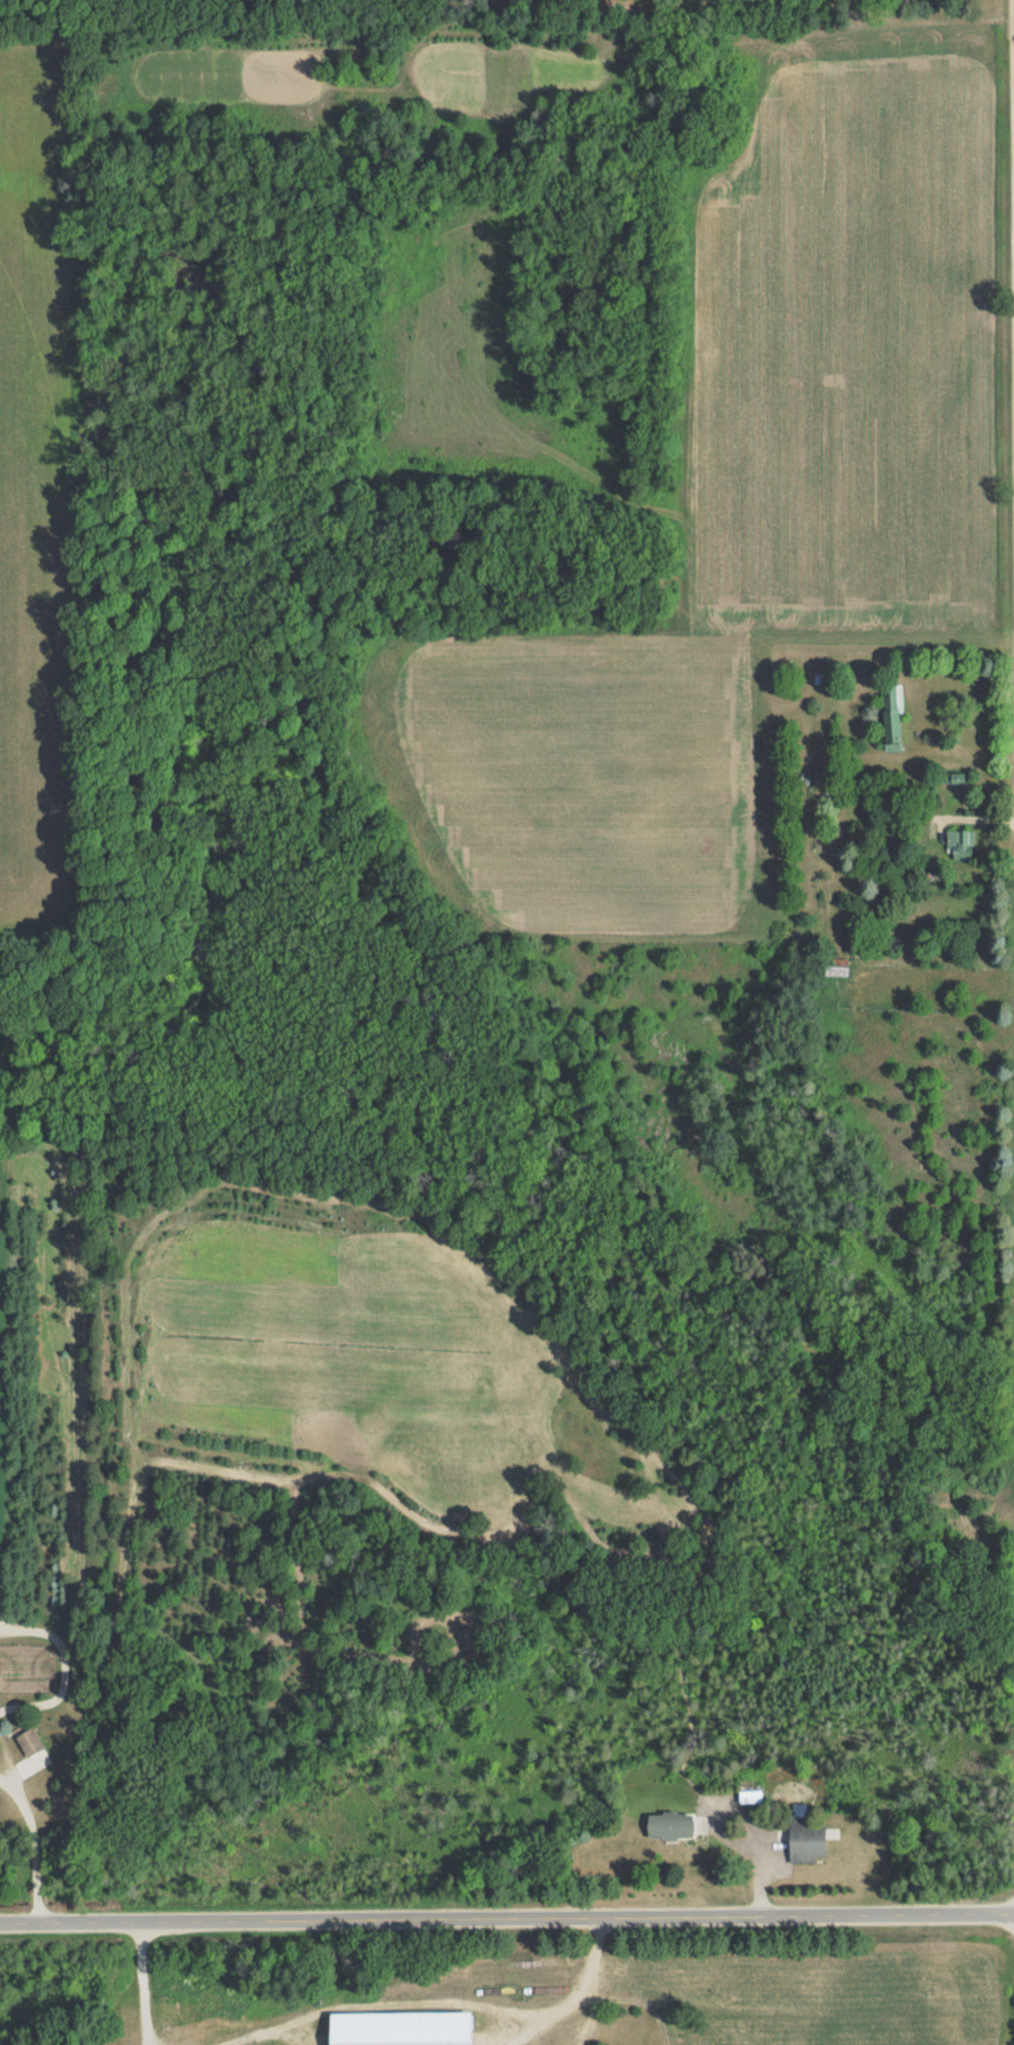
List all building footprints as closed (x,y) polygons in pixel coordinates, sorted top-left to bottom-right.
[(901,751),(900,685),(886,685),(887,751),(901,751)] [(972,859),(972,830),(947,830),(947,859),(972,859)] [(847,960),(824,960),(824,975),(847,975),(847,960)] [(15,1736),(27,1758),(44,1748),(31,1726),(15,1736)] [(761,1790),(739,1790),(739,1803),(761,1803),(761,1790)] [(693,1838),(693,1813),(647,1813),(647,1838),(693,1838)] [(789,1862),(815,1862),(815,1857),(826,1857),(826,1823),(789,1823),(789,1862)] [(330,2044),(471,2044),(471,2012),(330,2012),(330,2044)]
